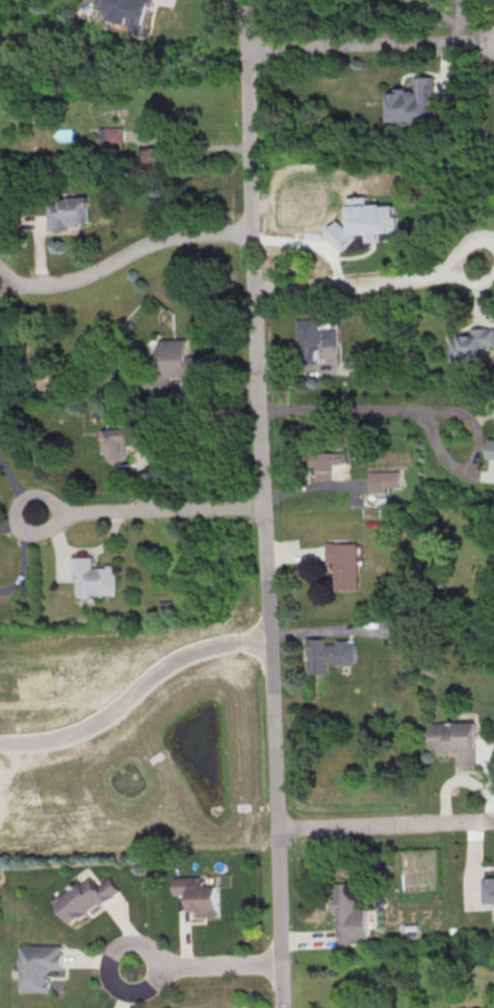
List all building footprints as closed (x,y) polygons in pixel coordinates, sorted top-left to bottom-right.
[(97,4),(105,6),(104,10),(113,12),(111,19),(133,24),(132,27),(144,31),(151,4),(155,5),(156,0),(98,0),(97,4)] [(417,76),(417,90),(410,90),(410,87),(397,87),(397,92),(389,92),(390,121),(403,121),(403,124),(419,123),(419,120),(435,119),(434,103),(438,103),(437,75),(417,76)] [(99,128),(99,144),(122,144),(122,128),(99,128)] [(167,165),(167,147),(145,147),(145,165),(167,165)] [(47,228),(89,227),(88,196),(57,197),(57,203),(47,203),(47,228)] [(351,200),(369,199),(369,207),(384,206),(384,207),(396,207),(397,217),(400,217),(401,229),(397,230),(398,234),(381,235),(381,241),(369,242),(369,236),(355,237),(356,238),(344,252),(328,237),(341,224),(347,230),(352,225),(351,200)] [(294,319),(315,319),(315,330),(334,329),(334,345),(325,346),(316,346),(316,364),(293,364),(292,343),(294,343),(294,319)] [(472,328),(472,336),(449,337),(450,364),(487,362),(486,347),(493,346),(493,327),(472,328)] [(148,340),(182,339),(183,356),(209,356),(210,375),(192,375),(192,378),(166,378),(167,384),(167,392),(133,396),(131,379),(150,377),(148,340)] [(147,446),(147,428),(104,429),(105,459),(129,458),(128,446),(147,446)] [(307,453),(341,452),(342,464),(331,464),(331,480),(313,480),(313,466),(308,466),(307,453)] [(366,471),(396,471),(396,487),(381,487),(381,491),(366,491),(366,484),(366,471)] [(323,544),(354,543),(356,589),(332,590),(331,562),(324,562),(324,553),(323,544)] [(72,557),(90,557),(91,567),(101,567),(101,565),(114,564),(115,595),(101,595),(101,597),(75,597),(75,582),(72,582),(72,557)] [(379,620),(395,620),(395,638),(379,637),(379,629),(379,620)] [(305,638),(323,638),(323,645),(334,644),(334,640),(346,640),(346,644),(353,644),(354,664),(351,664),(349,666),(333,666),(330,663),(324,663),(324,678),(306,679),(305,638)] [(428,724),(473,723),(474,766),(454,766),(454,754),(428,754),(428,724)] [(52,901),(69,924),(97,903),(99,906),(120,891),(109,876),(96,885),(91,878),(90,879),(88,877),(78,884),(78,883),(52,901)] [(172,878),(198,877),(198,880),(203,880),(203,886),(216,885),(217,917),(196,918),(196,912),(188,912),(187,894),(173,894),(172,878)] [(479,878),(493,878),(493,903),(479,903),(479,878)] [(332,884),(351,884),(352,909),(362,909),(363,942),(335,944),(335,937),(334,911),(328,911),(328,898),(333,898),(332,884)] [(19,945),(19,992),(48,992),(48,982),(50,982),(50,974),(48,974),(48,970),(61,970),(61,946),(19,945)]
